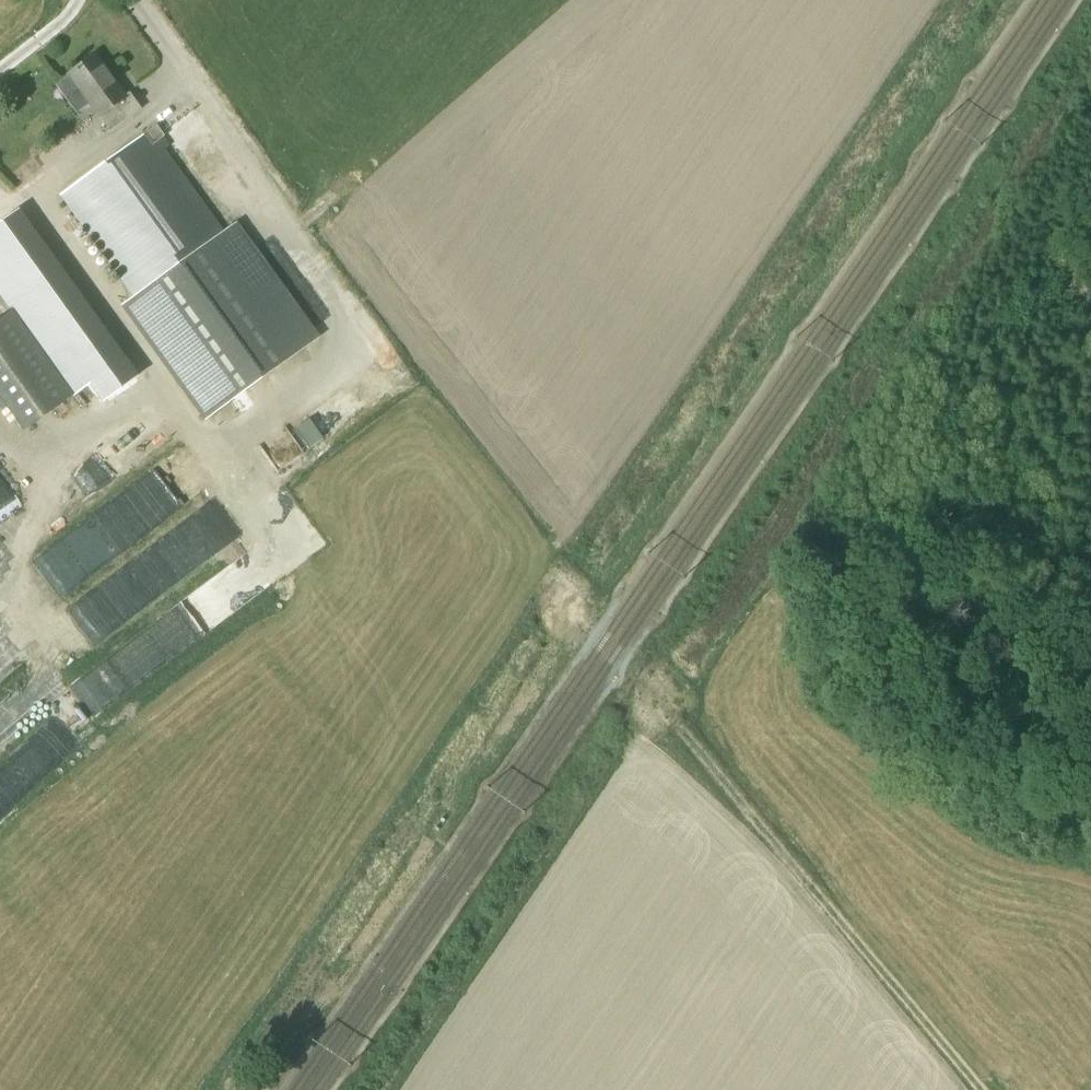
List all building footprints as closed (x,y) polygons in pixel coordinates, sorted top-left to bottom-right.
[(127,99),(96,56),(69,76),(111,134),(125,123),(114,108),(127,99)] [(315,339),(233,226),(224,233),(158,141),(164,137),(156,126),(61,195),(135,298),(126,304),(207,417),(315,339)] [(35,229),(22,210),(0,226),(0,254),(35,229)] [(137,366),(60,253),(7,289),(14,300),(0,309),(0,386),(26,424),(94,378),(103,390),(137,366)] [(345,421),(333,406),(300,431),(311,446),(345,421)] [(3,526),(30,502),(0,471),(0,523),(3,526)] [(66,579),(106,558),(95,537),(55,558),(66,579)] [(155,592),(130,568),(85,617),(110,641),(155,592)]
